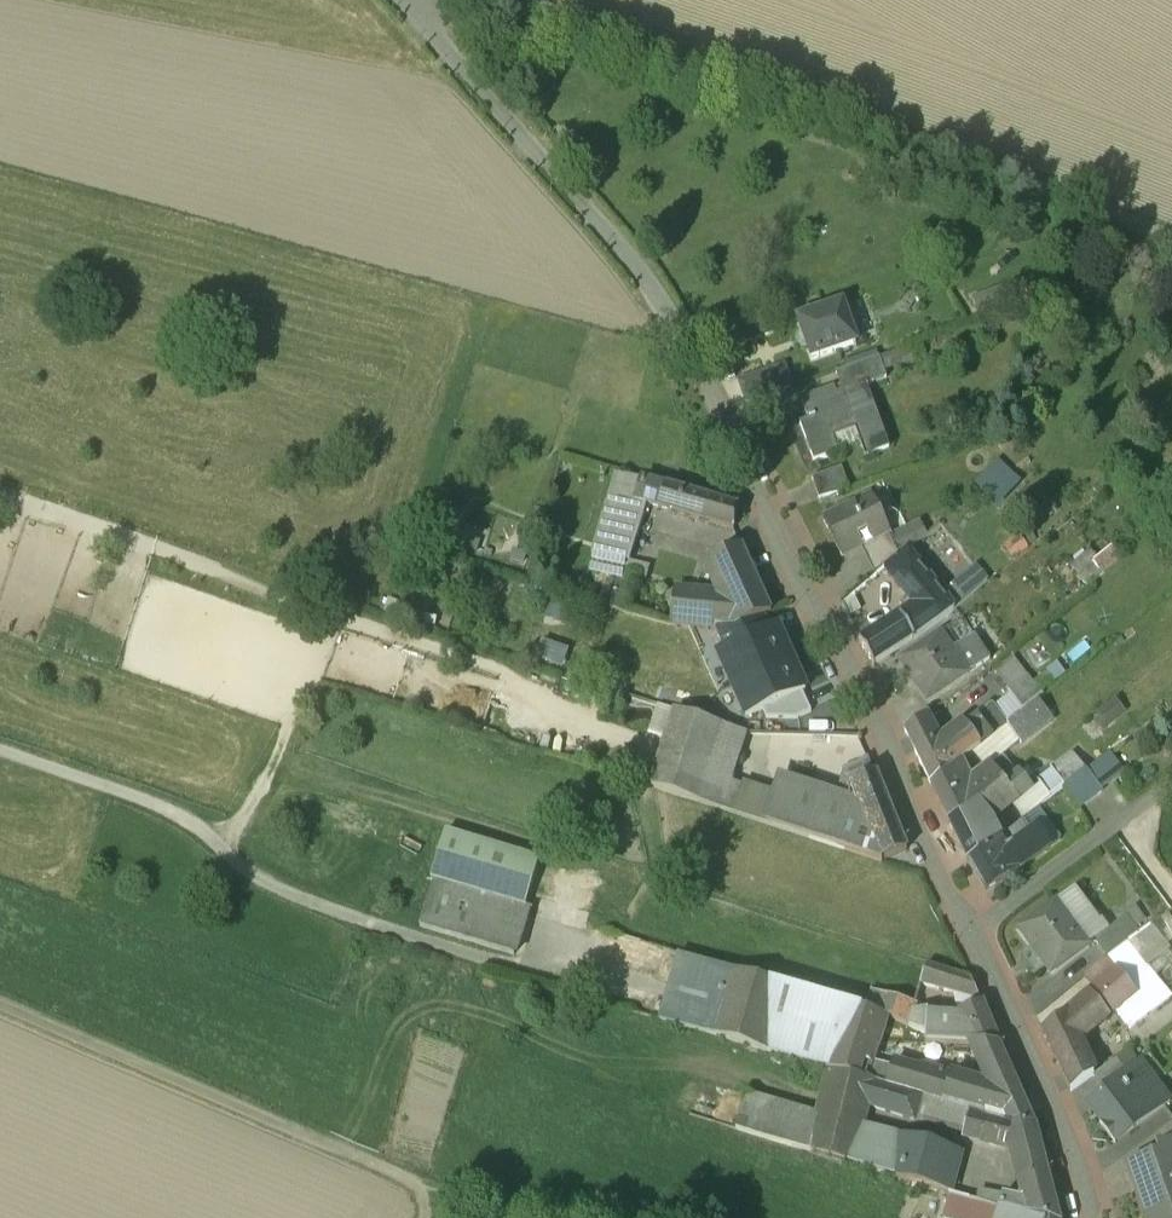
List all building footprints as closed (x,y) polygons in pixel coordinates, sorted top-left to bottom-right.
[(1031,289),(977,306),(984,327),(1037,309),(1031,289)] [(841,307),(798,322),(811,361),(855,346),(853,340),(856,338),(857,332),(857,328),(856,323),(854,319),(851,316),(847,312),(843,313),(841,307)] [(915,362),(909,348),(891,355),(896,369),(915,362)] [(891,355),(879,359),(884,374),(896,369),(891,355)] [(879,359),(864,364),(871,385),(886,379),(884,374),(879,359)] [(864,364),(838,373),(845,393),(865,386),(866,387),(871,385),(864,364)] [(739,384),(746,403),(790,388),(783,368),(739,384)] [(836,397),(833,390),(801,402),(808,422),(800,425),(813,463),(837,454),(832,440),(855,431),(865,458),(889,450),(866,387),(865,386),(845,393),(836,397)] [(986,489),(998,500),(1015,483),(997,466),(987,477),(993,482),(986,489)] [(811,479),(819,500),(848,490),(841,469),(811,479)] [(647,484),(618,475),(595,554),(614,559),(630,564),(630,562),(646,506),(645,506),(647,484)] [(734,509),(647,484),(645,506),(646,506),(733,531),(734,509)] [(896,543),(872,496),(824,520),(842,557),(864,546),(869,556),(896,543)] [(1028,548),(1027,546),(1037,539),(1030,531),(1020,537),(1020,536),(1005,547),(1013,559),(1028,548)] [(926,533),(904,552),(914,564),(936,545),(926,533)] [(896,543),(869,556),(878,574),(886,568),(901,555),(896,543)] [(771,615),(741,549),(721,557),(730,577),(715,584),(721,598),(736,630),(762,618),(771,615)] [(914,564),(904,552),(901,555),(886,568),(910,597),(929,582),(914,564)] [(721,557),(706,564),(715,584),(730,577),(721,557)] [(630,564),(614,559),(609,577),(618,579),(609,608),(622,612),(631,580),(637,582),(641,566),(630,562),(630,564)] [(929,582),(910,597),(918,607),(924,615),(944,600),(929,582)] [(721,598),(674,593),(670,626),(716,629),(736,630),(721,598)] [(944,600),(924,615),(934,627),(954,613),(944,600)] [(918,607),(861,643),(874,665),(914,639),(915,641),(934,627),(924,615),(918,607)] [(716,629),(727,653),(769,634),(762,618),(736,630),(716,629)] [(718,657),(732,687),(792,661),(778,630),(769,634),(727,653),(718,657)] [(942,635),(901,662),(927,703),(990,661),(974,638),(953,651),(942,635)] [(805,692),(792,661),(732,687),(746,718),(763,710),(802,693),(805,692)] [(1044,699),(1028,678),(1010,692),(1025,714),(1042,701),(1044,699)] [(802,693),(763,710),(766,719),(797,720),(811,713),(802,693)] [(1025,714),(1020,718),(1034,735),(1052,721),(1042,701),(1025,714)] [(721,727),(675,712),(651,789),(697,803),(721,727)] [(980,717),(965,728),(981,749),(996,737),(980,717)] [(925,718),(905,734),(915,754),(933,744),(936,750),(940,747),(925,718)] [(1020,718),(1007,728),(1021,745),(1034,735),(1020,718)] [(722,727),(721,727),(697,803),(736,816),(745,789),(730,784),(745,735),(722,727)] [(940,747),(936,750),(933,744),(915,754),(931,788),(961,764),(974,754),(981,749),(965,728),(940,747)] [(981,749),(974,754),(988,771),(1003,759),(1021,745),(1007,728),(996,737),(981,749)] [(640,758),(628,755),(621,777),(633,781),(640,758)] [(1073,756),(1052,771),(1065,789),(1086,773),(1073,756)] [(970,783),(941,796),(944,802),(939,804),(949,824),(971,813),(1017,777),(1003,759),(988,771),(971,785),(970,783)] [(869,761),(844,771),(840,790),(847,806),(854,808),(862,811),(852,786),(876,776),(869,761)] [(961,764),(931,788),(939,804),(944,802),(941,796),(970,783),(961,764)] [(1052,771),(1036,784),(1049,801),(1065,789),(1052,771)] [(1065,789),(1080,810),(1101,794),(1086,773),(1065,789)] [(893,819),(876,776),(852,786),(862,811),(869,829),(893,819)] [(1017,777),(971,813),(949,824),(968,864),(990,851),(990,850),(989,849),(995,845),(987,828),(1016,805),(1030,793),(1028,790),(1017,777)] [(865,837),(848,834),(854,808),(847,806),(778,784),(768,826),(866,858),(865,837)] [(1049,801),(1036,784),(1028,790),(1030,793),(1016,805),(1028,818),(1049,801)] [(854,808),(848,834),(865,837),(872,835),(869,829),(862,811),(854,808)] [(907,852),(893,819),(869,829),(872,835),(883,862),(907,852)] [(1021,824),(999,842),(1000,843),(990,850),(990,851),(968,864),(986,893),(1019,873),(1049,850),(1035,831),(1029,836),(1021,824)] [(539,861),(445,833),(431,880),(434,881),(435,881),(525,908),(539,861)] [(872,835),(865,837),(866,858),(882,864),(883,862),(872,835)] [(525,908),(435,881),(434,881),(420,928),(514,956),(529,909),(525,908)] [(1074,890),(1058,902),(1077,928),(1093,916),(1074,890)] [(1058,902),(1018,932),(1051,975),(1095,943),(1094,941),(1105,933),(1093,916),(1077,928),(1058,902)] [(1105,933),(1094,941),(1095,943),(1107,958),(1123,945),(1126,943),(1137,934),(1125,918),(1105,933)] [(1171,998),(1126,943),(1123,945),(1107,958),(1105,959),(1116,973),(1134,994),(1114,1012),(1130,1031),(1171,998)] [(866,1010),(679,955),(671,982),(776,1015),(767,1053),(807,1064),(832,1071),(865,1081),(872,1062),(880,1036),(886,1016),(866,1010)] [(1105,959),(1083,977),(1095,991),(1116,973),(1105,959)] [(968,979),(926,966),(920,985),(979,998),(969,979),(968,979)] [(1095,991),(1089,997),(1107,1018),(1114,1012),(1134,994),(1116,973),(1095,991)] [(776,1015),(671,982),(660,1021),(767,1053),(776,1015)] [(915,1005),(872,990),(866,1010),(886,1016),(909,1027),(915,1005)] [(1089,997),(1065,1018),(1079,1041),(1093,1031),(1107,1018),(1089,997)] [(961,1019),(927,1018),(926,1034),(925,1044),(969,1046),(999,1047),(981,1004),(960,1013),(961,1019)] [(909,1027),(886,1016),(880,1036),(925,1044),(926,1034),(909,1027)] [(1065,1018),(1064,1016),(1042,1033),(1061,1073),(1085,1059),(1078,1045),(1079,1041),(1065,1018)] [(999,1047),(969,1046),(986,1083),(1011,1073),(999,1047)] [(1085,1059),(1061,1073),(1071,1093),(1092,1078),(1093,1077),(1085,1059)] [(1093,1077),(1092,1078),(1102,1090),(1126,1072),(1116,1060),(1093,1077)] [(894,1067),(872,1062),(865,1081),(873,1083),(888,1087),(894,1067)] [(832,1071),(807,1064),(803,1085),(826,1092),(832,1071)] [(950,1077),(920,1069),(894,1067),(888,1087),(921,1096),(943,1102),(950,1077)] [(1142,1079),(1133,1067),(1126,1072),(1102,1090),(1106,1097),(1091,1109),(1101,1123),(1100,1124),(1115,1144),(1170,1103),(1158,1086),(1155,1088),(1146,1075),(1142,1079)] [(943,1102),(921,1096),(888,1087),(873,1083),(865,1081),(832,1071),(826,1092),(825,1094),(867,1107),(918,1122),(963,1136),(969,1112),(985,1119),(985,1117),(986,1115),(943,1102)] [(1011,1073),(986,1083),(988,1088),(950,1077),(943,1102),(986,1115),(985,1117),(1035,1129),(1011,1073)] [(820,1116),(745,1094),(736,1130),(769,1140),(812,1152),(820,1116)] [(867,1107),(825,1094),(820,1116),(812,1152),(853,1165),(862,1126),(867,1107)] [(985,1119),(969,1112),(963,1136),(982,1142),(985,1119)] [(1035,1129),(985,1117),(985,1119),(982,1142),(1011,1149),(1025,1201),(1053,1196),(1035,1129)] [(960,1153),(862,1126),(853,1165),(915,1184),(949,1194),(960,1153)] [(1156,1152),(1158,1159),(1133,1168),(1136,1179),(1133,1180),(1146,1217),(1152,1217),(1171,1211),(1171,1146),(1156,1152)] [(1003,1197),(983,1192),(981,1203),(999,1208),(1000,1208),(1003,1197)] [(949,1194),(943,1217),(971,1217),(976,1202),(949,1194)] [(1025,1201),(1003,1197),(1000,1208),(1031,1217),(1034,1217),(1059,1217),(1053,1196),(1025,1201)] [(976,1202),(971,1217),(996,1217),(999,1208),(981,1203),(976,1202)] [(999,1208),(996,1217),(1031,1217),(1000,1208),(999,1208)]
